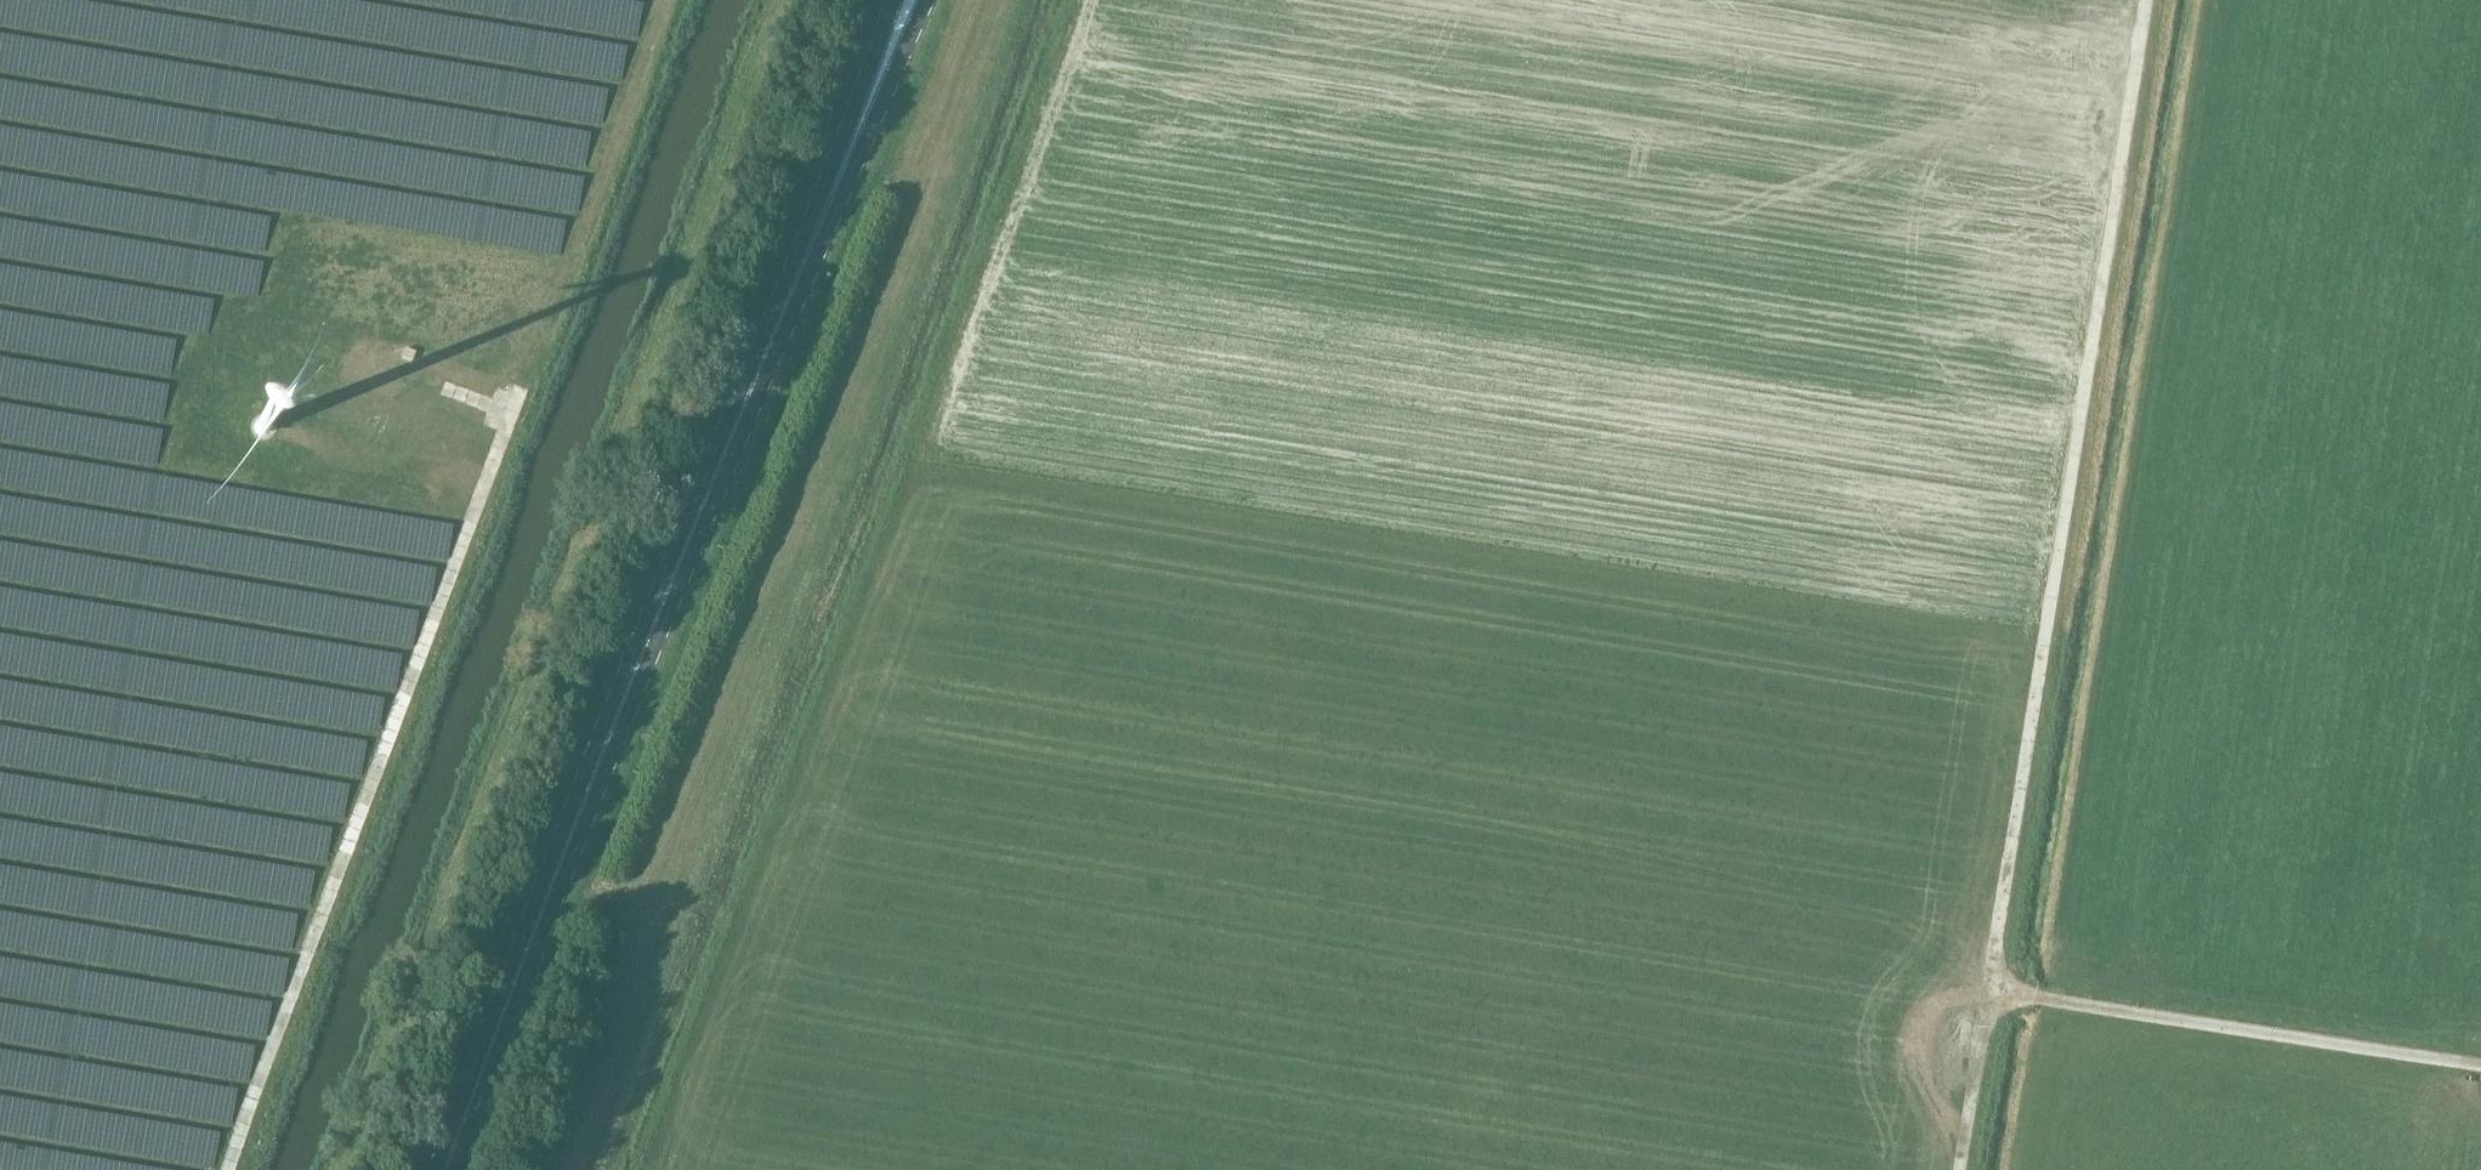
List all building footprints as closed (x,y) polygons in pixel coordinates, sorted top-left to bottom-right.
[(254,426),(254,427),(254,428),(254,429),(254,430),(255,431),(255,432),(256,433),(257,434),(257,435),(258,435),(259,436),(260,436),(261,437),(262,437),(263,437),(264,437),(265,437),(266,436),(267,436),(268,436),(268,435),(269,435),(270,434),(271,433),(271,432),(272,431),(272,430),(272,429),(272,428),(272,427),(272,426),(272,425),(272,424),(271,423),(270,422),(270,421),(269,421),(269,420),(268,420),(267,419),(266,419),(265,418),(264,418),(263,418),(262,418),(261,418),(261,419),(260,419),(259,419),(258,420),(257,421),(255,423),(254,424),(254,426)]
